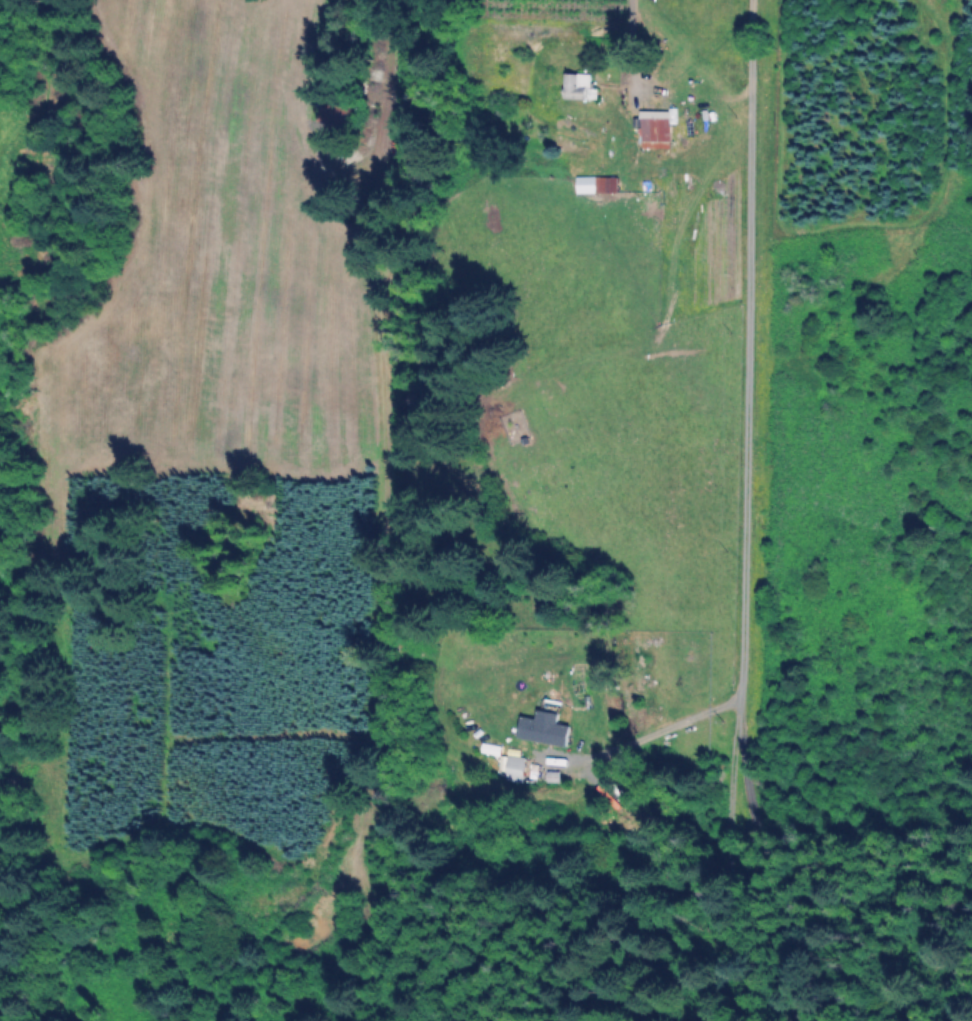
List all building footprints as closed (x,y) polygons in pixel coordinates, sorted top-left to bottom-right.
[(598,99),(598,89),(592,89),(592,73),(565,73),(565,99),(598,99)] [(320,128),(352,129),(353,104),(321,103),(320,128)] [(670,148),(670,117),(642,117),(642,148),(670,148)] [(518,720),(525,751),(536,748),(539,763),(563,757),(552,712),(518,720)] [(522,759),(505,757),(502,782),(519,784),(522,759)]
